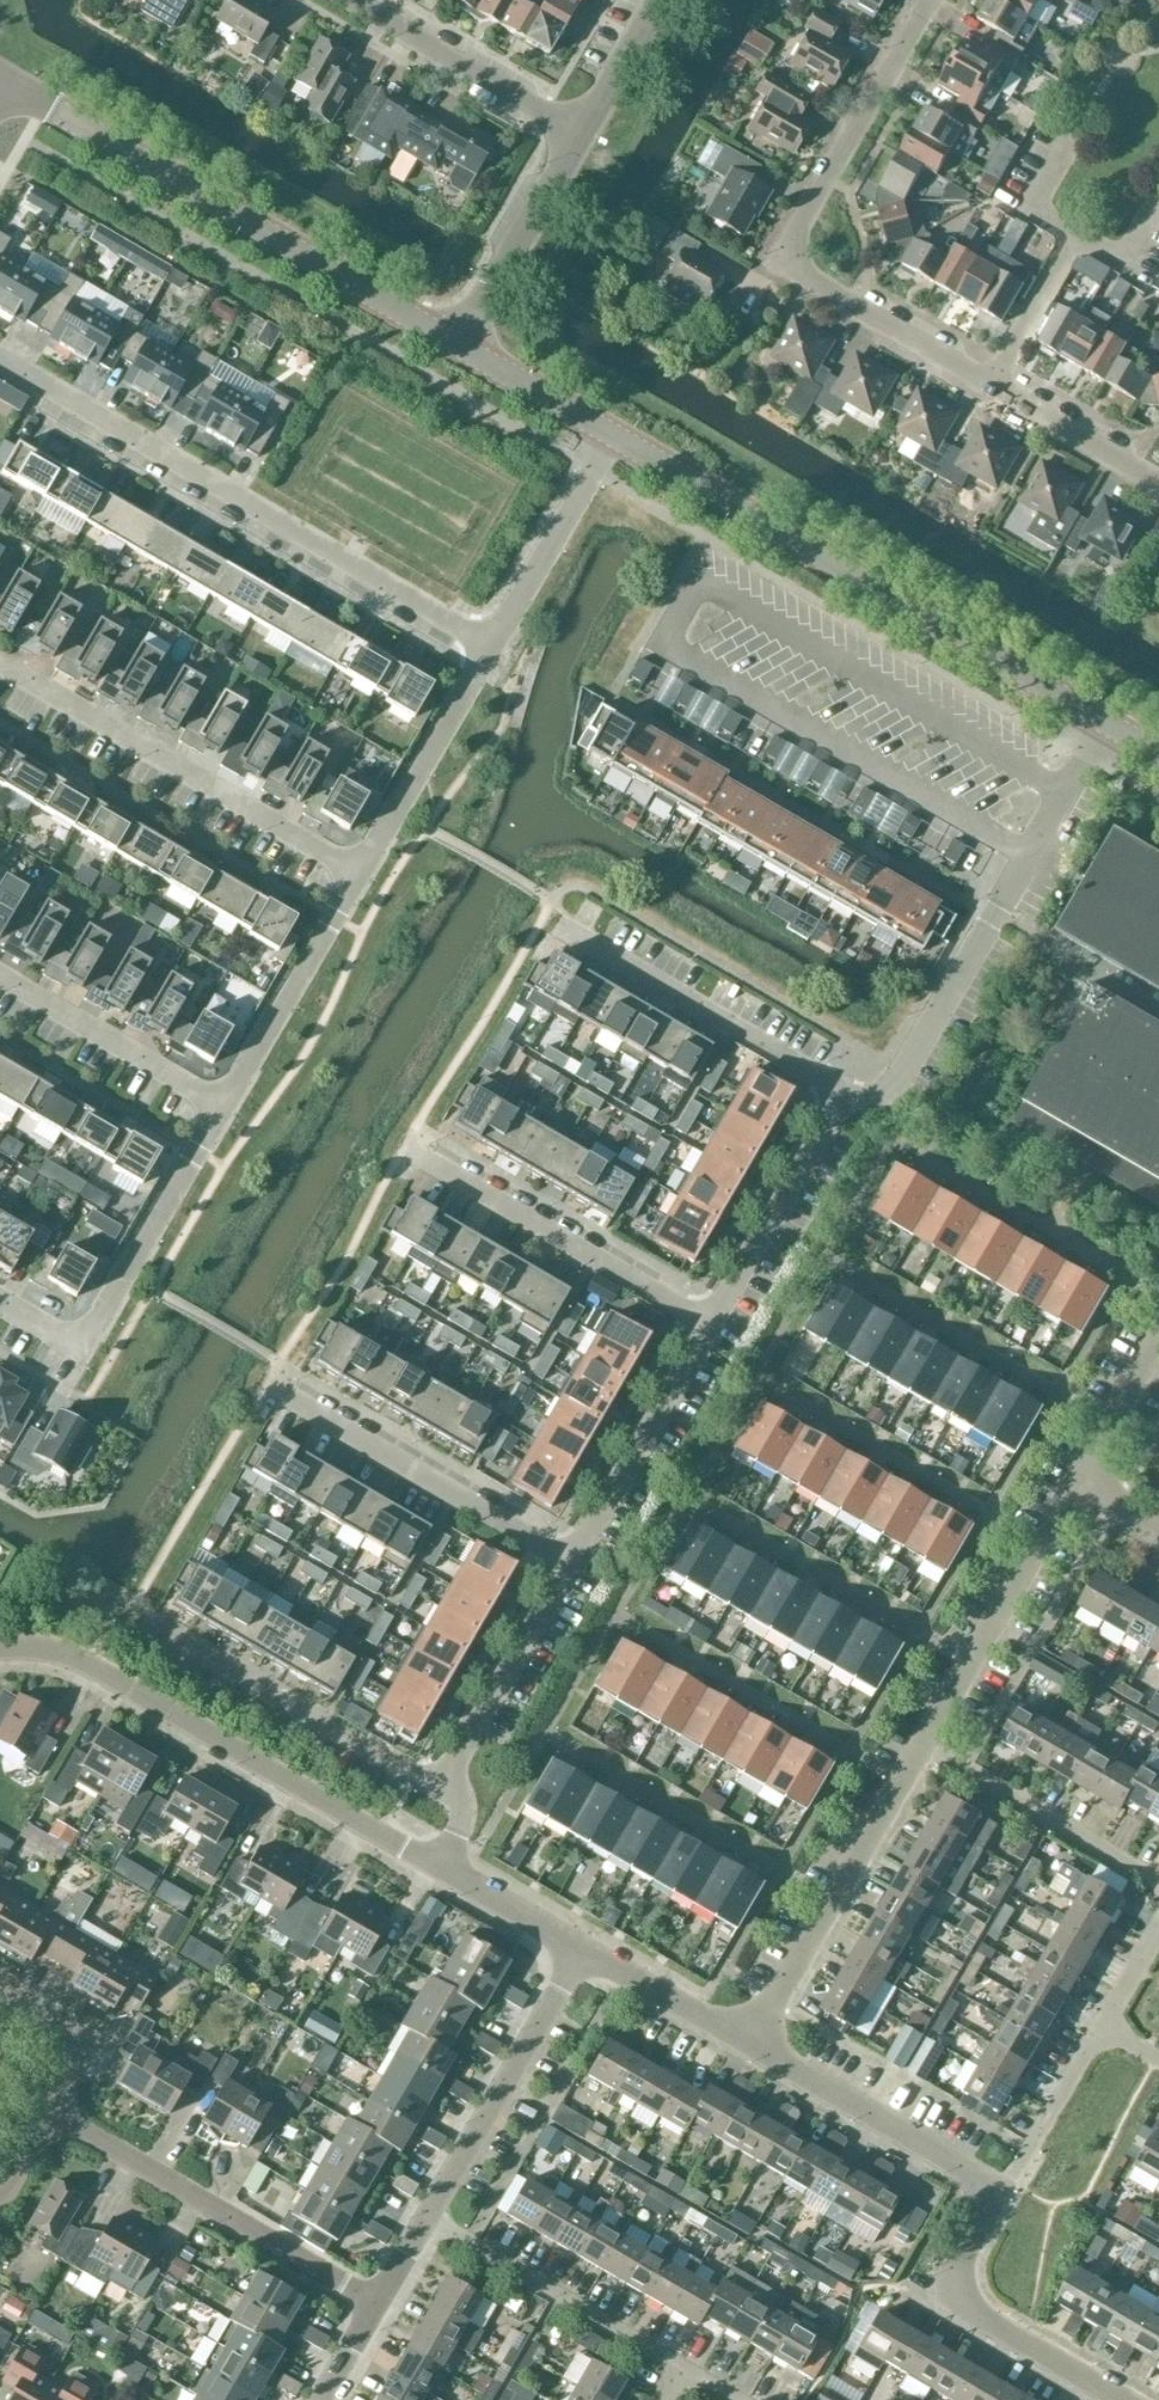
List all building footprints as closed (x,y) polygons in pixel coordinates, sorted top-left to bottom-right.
[(188,0),(148,0),(142,11),(171,29),(188,0)] [(279,39),(265,31),(275,15),(250,0),(229,0),(217,21),(256,44),(250,56),(264,64),(279,39)] [(460,4),(462,12),(481,23),(489,21),(549,56),(577,8),(582,0),(547,0),(539,15),(514,0),(453,0),(460,4)] [(882,0),(842,0),(872,17),(882,0)] [(1029,19),(996,0),(991,0),(979,21),(1000,33),(994,44),(1021,59),(1040,26),(1029,19)] [(1029,19),(1040,26),(1052,6),(1056,0),(996,0),(1029,19)] [(1098,14),(1113,10),(1110,0),(1094,0),(1098,14)] [(1088,9),(1081,21),(1091,27),(1098,14),(1088,9)] [(832,87),(850,55),(830,43),(837,30),(812,16),(804,30),(810,33),(792,64),(832,87)] [(759,70),(773,44),(750,31),(735,56),(748,64),(759,70)] [(1056,37),(1050,49),(1069,59),(1076,48),(1056,37)] [(330,124),(345,98),(329,89),(348,57),(320,41),(296,82),(314,93),(304,109),(330,124)] [(1021,59),(994,44),(988,54),(967,42),(962,50),(960,51),(957,52),(955,53),(953,55),(951,56),(950,58),(949,60),(947,61),(953,65),(1002,92),(1021,59)] [(748,64),(735,56),(726,72),(740,79),(748,64)] [(1002,92),(953,65),(947,61),(947,63),(946,65),(945,67),(945,69),(944,72),(944,74),(945,76),(945,79),(940,88),(961,100),(955,111),(982,126),(1002,92)] [(258,76),(246,93),(256,101),(269,84),(258,76)] [(765,99),(749,127),(794,153),(811,123),(788,110),(795,98),(764,80),(756,93),(765,99)] [(281,95),(268,87),(261,101),(273,108),(281,95)] [(414,158),(435,122),(381,91),(353,138),(385,156),(394,154),(397,148),(414,158)] [(982,126),(955,111),(949,121),(928,108),(914,131),(952,153),(963,159),(982,126)] [(495,153),(492,147),(495,143),(449,116),(443,127),(435,122),(414,158),(431,168),(439,166),(444,158),(458,165),(451,178),(453,187),(465,194),(483,163),(490,161),(495,153)] [(938,176),(952,153),(914,131),(901,154),(925,168),(925,169),(929,171),(938,176)] [(996,153),(1012,162),(1020,149),(1004,139),(996,153)] [(727,181),(706,217),(741,237),(756,210),(759,212),(770,193),(754,183),(762,169),(724,147),(710,172),(727,181)] [(905,202),(925,169),(925,168),(901,154),(881,188),(878,198),(879,209),(905,202)] [(987,174),(977,191),(991,199),(1000,182),(987,174)] [(951,184),(941,201),(969,201),(972,196),(951,184)] [(62,204),(50,197),(44,208),(56,214),(62,204)] [(923,217),(910,221),(905,202),(879,209),(888,247),(893,257),(901,264),(915,240),(928,233),(923,217)] [(649,220),(637,241),(655,251),(667,231),(649,220)] [(1016,221),(1011,230),(1023,237),(1028,228),(1016,221)] [(978,231),(969,225),(961,240),(970,245),(978,231)] [(699,297),(707,302),(722,277),(692,259),(700,246),(675,231),(661,256),(675,264),(667,278),(671,281),(667,287),(669,295),(687,305),(695,303),(699,297)] [(113,233),(104,248),(127,261),(135,247),(135,246),(113,233)] [(949,260),(926,247),(933,236),(928,233),(915,240),(901,264),(935,284),(949,260)] [(23,270),(1,257),(11,241),(0,234),(0,310),(23,270)] [(952,238),(947,247),(953,251),(958,242),(952,238)] [(135,247),(127,261),(149,274),(158,259),(135,246),(135,247)] [(980,310),(1009,261),(1010,259),(987,246),(979,260),(980,260),(958,297),(980,310)] [(980,260),(979,260),(957,247),(949,260),(935,284),(958,297),(980,260)] [(1078,260),(1072,270),(1101,286),(1110,270),(1087,257),(1078,260)] [(1037,280),(1031,276),(1032,274),(1009,261),(980,310),(1003,324),(1019,297),(1025,300),(1037,280)] [(60,290),(46,282),(45,283),(23,270),(0,310),(0,313),(13,321),(14,319),(23,324),(24,322),(38,330),(46,316),(60,290)] [(72,355),(96,313),(75,300),(84,284),(69,275),(60,290),(46,316),(38,330),(43,333),(42,335),(52,341),(51,343),(72,355)] [(1133,286),(1124,281),(1116,295),(1125,301),(1133,286)] [(96,313),(72,355),(86,363),(87,362),(96,367),(98,365),(112,373),(120,359),(119,359),(134,333),(135,334),(144,318),(128,309),(106,296),(96,313)] [(1152,308),(1141,302),(1134,315),(1144,321),(1152,308)] [(1053,303),(1046,316),(1052,320),(1060,307),(1053,303)] [(1082,320),(1060,307),(1052,320),(1038,344),(1061,357),(1082,320)] [(1105,333),(1112,320),(1090,307),(1082,320),(1061,357),(1083,370),(1105,333)] [(238,315),(233,312),(226,323),(231,326),(238,315)] [(814,404),(830,376),(832,373),(821,366),(828,354),(823,335),(796,319),(780,346),(785,365),(805,377),(802,383),(800,381),(784,410),(804,422),(814,404)] [(263,346),(272,351),(282,333),(268,325),(261,338),(263,346)] [(149,342),(135,334),(134,333),(119,359),(120,359),(133,367),(123,383),(132,388),(131,389),(146,398),(170,356),(148,343),(149,342)] [(1120,360),(1128,346),(1105,333),(1083,370),(1106,383),(1120,359),(1120,360)] [(301,351),(280,339),(269,357),(290,370),(301,351)] [(1154,379),(1131,366),(1139,353),(1128,346),(1120,360),(1120,359),(1106,383),(1140,403),(1154,379)] [(207,376),(208,377),(217,361),(202,352),(192,369),(170,356),(146,398),(160,407),(161,405),(170,410),(179,394),(186,398),(189,395),(195,398),(207,376)] [(228,386),(233,378),(268,396),(277,379),(226,353),(213,378),(228,386)] [(830,376),(814,404),(837,418),(847,402),(862,410),(881,405),(897,378),(870,362),(850,367),(842,382),(830,376)] [(222,385),(208,377),(207,376),(195,398),(208,406),(197,426),(205,431),(204,432),(219,441),(243,399),(221,386),(222,385)] [(1154,379),(1140,403),(1150,407),(1158,406),(1158,378),(1154,379)] [(901,401),(895,412),(904,418),(909,438),(924,446),(914,463),(938,477),(954,448),(943,441),(952,426),(946,407),(920,391),(911,407),(901,401)] [(243,399),(219,441),(234,449),(235,448),(243,453),(244,450),(258,458),(290,404),(275,395),(265,412),(243,399)] [(954,448),(938,477),(961,490),(971,474),(986,482),(1005,477),(1021,450),(994,434),(974,439),(966,454),(954,448)] [(19,445),(2,474),(27,489),(44,499),(61,470),(62,470),(64,466),(44,454),(42,458),(19,445)] [(1059,553),(1063,546),(1080,517),(1081,516),(1069,509),(1083,486),(1043,463),(1021,502),(1040,514),(1028,535),(1059,553)] [(83,483),(62,470),(61,470),(44,499),(85,523),(102,494),(103,494),(105,490),(85,479),(83,483)] [(926,493),(933,480),(923,474),(915,487),(926,493)] [(124,507),(103,494),(102,494),(85,523),(127,547),(143,518),(144,518),(147,514),(127,502),(124,507)] [(1080,517),(1063,546),(1076,553),(1084,539),(1110,554),(1129,549),(1145,522),(1118,506),(1098,512),(1091,523),(1080,517)] [(166,531),(144,518),(143,518),(127,547),(168,571),(185,542),(188,538),(168,527),(166,531)] [(207,555),(185,542),(168,571),(209,595),(226,566),(227,567),(229,562),(209,551),(207,555)] [(248,579),(227,567),(226,566),(209,595),(251,619),(268,590),(268,591),(270,586),(250,575),(248,579)] [(12,635),(40,586),(18,573),(0,603),(0,628),(12,635)] [(289,603),(268,591),(268,590),(251,619),(292,644),(309,615),(312,611),(292,599),(289,603)] [(13,647),(32,657),(37,649),(53,659),(82,610),(59,597),(42,627),(29,620),(13,647)] [(330,627),(309,615),(292,644),(333,668),(350,638),(351,639),(353,635),(333,623),(330,627)] [(55,671),(73,681),(78,673),(95,683),(123,634),(100,621),(83,651),(70,644),(55,671)] [(372,651),(351,639),(350,638),(333,668),(374,692),(391,662),(392,663),(394,659),(374,647),(372,651)] [(222,639),(215,651),(227,659),(235,647),(222,639)] [(111,668),(96,695),(114,705),(119,697),(136,707),(164,658),(142,645),(124,675),(111,668)] [(241,668),(265,682),(271,672),(247,658),(241,668)] [(640,660),(629,678),(641,685),(652,667),(640,660)] [(433,687),(392,663),(391,662),(374,692),(388,699),(385,703),(413,720),(409,726),(419,732),(426,720),(427,720),(434,707),(425,702),(433,687)] [(137,719),(156,730),(160,721),(177,731),(206,682),(183,669),(165,699),(153,692),(137,719)] [(691,702),(696,692),(684,686),(679,695),(691,702)] [(178,743),(197,754),(202,745),(218,755),(247,706),(224,693),(216,708),(207,722),(207,723),(194,716),(178,743)] [(686,711),(691,702),(679,695),(674,704),(686,711)] [(583,699),(576,714),(588,720),(596,705),(583,699)] [(207,722),(216,708),(202,700),(195,715),(207,722)] [(610,768),(634,725),(601,706),(587,730),(597,736),(587,754),(610,767),(609,768),(610,768)] [(312,710),(308,718),(318,723),(322,716),(312,710)] [(736,728),(741,718),(729,711),(724,721),(736,728)] [(220,767),(238,778),(243,770),(260,779),(288,730),(265,717),(248,747),(235,740),(220,767)] [(730,737),(736,728),(724,721),(718,730),(730,737)] [(632,781),(657,738),(634,725),(610,768),(611,767),(632,780),(632,781)] [(780,753),(786,744),(774,737),(769,747),(780,753)] [(655,794),(679,751),(657,738),(632,781),(633,781),(633,780),(654,792),(654,793),(655,794)] [(7,751),(8,752),(11,747),(0,741),(0,764),(7,751)] [(284,794),(301,803),(329,755),(307,741),(289,772),(283,768),(277,764),(261,791),(279,802),(284,794)] [(775,763),(780,753),(769,747),(763,756),(775,763)] [(8,752),(7,751),(0,764),(0,786),(32,804),(49,775),(49,776),(52,772),(32,760),(29,764),(8,752)] [(655,794),(653,798),(674,810),(676,806),(677,807),(701,764),(679,751),(655,794)] [(282,754),(277,764),(283,768),(289,758),(282,754)] [(825,779),(831,770),(819,763),(813,772),(825,779)] [(697,825),(697,824),(722,783),(725,777),(701,764),(677,807),(678,807),(678,806),(699,818),(696,824),(697,825)] [(367,798),(350,787),(355,776),(345,770),(339,781),(330,796),(318,788),(302,815),(321,826),(325,818),(349,831),(357,817),(367,822),(374,809),(381,797),(371,792),(367,798)] [(820,789),(825,779),(813,772),(808,782),(820,789)] [(71,788),(49,776),(49,775),(32,804),(73,829),(90,799),(91,800),(93,796),(73,784),(71,788)] [(327,775),(321,787),(330,793),(337,781),(327,775)] [(719,838),(743,795),(722,783),(697,824),(719,836),(718,837),(719,838)] [(870,805),(875,796),(863,789),(858,798),(870,805)] [(740,850),(764,807),(743,795),(719,838),(720,837),(740,849),(739,849),(740,850)] [(852,807),(848,815),(860,822),(864,814),(870,805),(858,798),(852,807)] [(112,812),(91,800),(90,799),(73,829),(114,853),(131,823),(132,824),(134,820),(114,808),(112,812)] [(763,863),(788,821),(764,807),(740,850),(741,849),(763,862),(763,863)] [(638,821),(627,815),(622,824),(632,830),(638,821)] [(915,831),(920,822),(908,815),(903,824),(915,831)] [(788,821),(763,863),(764,864),(764,863),(786,875),(785,876),(786,876),(810,834),(813,829),(802,823),(800,828),(788,821)] [(153,836),(132,824),(131,823),(114,853),(156,877),(172,847),(173,848),(176,844),(156,832),(153,836)] [(909,840),(915,831),(903,824),(897,833),(909,840)] [(808,889),(833,847),(810,834),(786,876),(786,877),(787,876),(808,888),(807,889),(808,889)] [(1118,835),(1060,934),(1066,937),(1048,969),(1070,982),(1046,1023),(1066,1035),(1025,1106),(1016,1123),(1158,1206),(1158,859),(1118,835)] [(959,857),(964,847),(953,841),(947,850),(959,857)] [(194,860),(173,848),(172,847),(156,877),(197,901),(214,872),(217,868),(197,856),(194,860)] [(830,902),(855,860),(833,847),(808,889),(809,890),(809,889),(830,901),(830,902)] [(954,866),(959,857),(947,850),(942,859),(954,866)] [(54,872),(62,876),(70,863),(62,858),(54,872)] [(853,915),(877,872),(855,860),(830,902),(831,902),(832,902),(853,914),(852,915),(853,915)] [(81,865),(72,880),(89,889),(97,875),(81,865)] [(236,884),(214,872),(197,901),(238,925),(255,896),(256,896),(258,892),(238,880),(236,884)] [(721,885),(729,889),(736,877),(728,872),(721,885)] [(875,928),(900,885),(877,872),(853,915),(854,914),(875,927),(875,928)] [(28,891),(6,878),(0,888),(0,940),(28,891)] [(122,888),(105,878),(95,894),(113,905),(122,888)] [(898,941),(922,898),(900,885),(875,928),(876,928),(876,927),(897,940),(898,941)] [(297,920),(256,896),(255,896),(238,925),(251,932),(248,936),(277,953),(273,959),(283,965),(290,953),(291,953),(298,940),(289,935),(297,920)] [(898,941),(899,940),(921,953),(932,935),(942,941),(956,918),(922,898),(898,941)] [(17,925),(1,952),(19,963),(24,954),(41,964),(69,916),(47,902),(36,920),(29,932),(17,925)] [(24,913),(17,925),(29,932),(36,920),(24,913)] [(58,949),(42,976),(61,987),(66,979),(82,988),(111,940),(88,926),(71,957),(58,949)] [(862,950),(856,961),(865,965),(871,955),(862,950)] [(99,973),(84,1000),(102,1011),(107,1003),(124,1013),(152,964),(129,951),(112,981),(99,973)] [(556,1005),(577,968),(554,955),(546,969),(535,963),(522,985),(555,1005),(556,1005)] [(578,1018),(600,981),(577,968),(556,1005),(555,1005),(551,1013),(574,1027),(579,1018),(578,1018)] [(140,998),(125,1024),(143,1035),(148,1027),(165,1037),(193,988),(171,975),(163,988),(153,1005),(140,998)] [(254,987),(267,995),(274,982),(266,977),(259,979),(254,987)] [(153,1005),(163,988),(150,980),(140,998),(153,1005)] [(601,1031),(622,994),(600,981),(578,1018),(579,1018),(601,1031)] [(623,1044),(644,1007),(622,994),(601,1031),(622,1043),(623,1044)] [(645,1057),(667,1020),(644,1007),(623,1044),(622,1043),(617,1052),(641,1067),(647,1058),(645,1057)] [(231,1056),(238,1043),(245,1031),(235,1025),(231,1031),(203,1014),(194,1029),(182,1022),(166,1049),(185,1059),(189,1051),(213,1065),(221,1050),(231,1056)] [(668,1070),(689,1033),(667,1020),(645,1057),(647,1058),(666,1069),(668,1070)] [(507,1042),(516,1027),(505,1021),(496,1035),(507,1042)] [(661,1078),(662,1079),(686,1093),(713,1047),(689,1033),(668,1070),(666,1069),(661,1078)] [(499,1056),(507,1042),(496,1035),(488,1050),(499,1056)] [(552,1064),(558,1053),(547,1047),(541,1057),(552,1064)] [(558,1053),(552,1064),(562,1070),(569,1060),(558,1053)] [(585,1059),(580,1067),(574,1077),(585,1084),(591,1073),(596,1065),(585,1059)] [(718,1080),(727,1065),(716,1059),(708,1074),(718,1080)] [(13,1120),(19,1110),(36,1081),(37,1081),(40,1077),(19,1065),(17,1069),(0,1060),(0,1112),(13,1120)] [(542,1081),(548,1070),(537,1063),(531,1074),(542,1081)] [(524,1064),(520,1072),(525,1075),(530,1067),(524,1064)] [(548,1070),(542,1081),(553,1087),(559,1076),(548,1070)] [(741,1093),(781,1116),(781,1115),(780,1115),(793,1093),(754,1071),(752,1074),(747,1071),(737,1088),(742,1091),(741,1093)] [(596,1090),(602,1080),(591,1073),(585,1084),(596,1090)] [(710,1094),(718,1080),(708,1074),(699,1088),(710,1094)] [(602,1080),(596,1090),(607,1097),(613,1086),(602,1080)] [(58,1094),(37,1081),(36,1081),(19,1110),(61,1134),(78,1105),(81,1101),(61,1089),(58,1094)] [(477,1140),(499,1103),(465,1084),(452,1107),(462,1113),(454,1127),(477,1140)] [(586,1107),(593,1096),(582,1090),(576,1100),(586,1107)] [(780,1117),(781,1116),(741,1093),(729,1114),(768,1137),(769,1136),(768,1136),(779,1116),(780,1117)] [(593,1096),(586,1107),(597,1113),(604,1103),(593,1096)] [(641,1117),(647,1106),(636,1099),(630,1110),(641,1117)] [(694,1122),(702,1107),(692,1101),(683,1116),(694,1122)] [(499,1153),(521,1116),(499,1103),(477,1140),(499,1153)] [(100,1118),(78,1105),(61,1134),(102,1158),(119,1129),(120,1129),(122,1125),(102,1114),(100,1118)] [(647,1106),(641,1117),(651,1123),(658,1112),(647,1106)] [(768,1137),(729,1114),(728,1116),(723,1113),(713,1130),(717,1133),(716,1135),(756,1158),(756,1157),(767,1137),(768,1138),(768,1137)] [(522,1166),(543,1130),(521,1116),(499,1153),(522,1166)] [(631,1133),(637,1122),(626,1116),(620,1127),(631,1133)] [(685,1136),(694,1122),(683,1116),(675,1130),(685,1136)] [(637,1122),(631,1133),(642,1140),(648,1129),(637,1122)] [(161,1154),(120,1129),(119,1129),(102,1158),(115,1165),(112,1170),(141,1186),(137,1192),(147,1198),(154,1186),(155,1186),(162,1174),(153,1168),(161,1154)] [(544,1179),(566,1143),(543,1130),(522,1166),(544,1179)] [(756,1159),(756,1158),(716,1135),(704,1156),(744,1179),(743,1178),(755,1158),(756,1159)] [(15,1160),(24,1146),(6,1136),(0,1147),(0,1151),(15,1160)] [(651,1153),(662,1159),(670,1144),(660,1138),(651,1153)] [(567,1192),(588,1156),(566,1143),(544,1179),(567,1192)] [(653,1174),(662,1159),(651,1153),(642,1168),(653,1174)] [(610,1169),(609,1168),(588,1156),(567,1192),(589,1205),(610,1169)] [(743,1180),(744,1179),(704,1156),(692,1177),(732,1200),(731,1199),(743,1179),(743,1180)] [(639,1174),(615,1160),(614,1159),(609,1168),(610,1169),(589,1205),(612,1219),(639,1174)] [(45,1160),(37,1175),(38,1175),(48,1181),(49,1182),(58,1167),(45,1160)] [(22,1166),(16,1177),(30,1185),(36,1175),(22,1166)] [(893,1225),(920,1179),(897,1166),(870,1212),(893,1225)] [(732,1200),(692,1177),(691,1179),(686,1176),(676,1193),(681,1196),(680,1198),(719,1221),(720,1221),(719,1220),(730,1200),(731,1201),(732,1200)] [(36,1178),(29,1191),(41,1198),(49,1185),(36,1178)] [(914,1238),(941,1191),(920,1179),(893,1225),(914,1238)] [(644,1206),(653,1191),(642,1185),(634,1200),(644,1206)] [(88,1188),(81,1200),(93,1208),(100,1195),(88,1188)] [(58,1194),(50,1190),(47,1196),(55,1201),(58,1194)] [(935,1250),(962,1204),(941,1191),(914,1238),(935,1250)] [(719,1222),(719,1221),(680,1198),(667,1219),(707,1242),(706,1241),(718,1221),(719,1222)] [(413,1250),(435,1213),(411,1200),(403,1214),(393,1208),(380,1231),(412,1249),(413,1250)] [(636,1221),(644,1206),(634,1200),(625,1214),(636,1221)] [(956,1262),(983,1216),(962,1204),(935,1250),(956,1262)] [(15,1214),(0,1206),(0,1240),(15,1214)] [(431,1272),(457,1226),(435,1213),(413,1250),(412,1249),(407,1258),(431,1272)] [(42,1250),(51,1235),(15,1214),(0,1240),(0,1270),(1,1269),(10,1275),(29,1243),(42,1250)] [(977,1275),(1004,1228),(983,1216),(956,1262),(977,1275)] [(707,1242),(667,1219),(666,1221),(661,1218),(651,1235),(656,1238),(654,1241),(693,1264),(706,1242),(707,1243),(707,1242)] [(112,1222),(105,1234),(116,1241),(124,1229),(112,1222)] [(479,1239),(457,1226),(431,1272),(429,1274),(452,1287),(458,1276),(479,1239)] [(998,1287),(1025,1241),(1004,1228),(977,1275),(998,1287)] [(649,1250),(654,1241),(646,1237),(641,1245),(649,1250)] [(858,1250),(870,1258),(878,1245),(865,1238),(858,1250)] [(480,1289),(502,1252),(479,1239),(458,1276),(480,1289)] [(1019,1299),(1046,1253),(1025,1241),(998,1287),(1019,1299)] [(45,1255),(30,1282),(48,1292),(53,1284),(76,1298),(85,1283),(94,1289),(109,1264),(98,1257),(94,1264),(66,1248),(58,1263),(45,1255)] [(503,1302),(524,1265),(502,1252),(480,1289),(503,1302)] [(1040,1311),(1067,1265),(1046,1253),(1019,1299),(1040,1311)] [(892,1256),(885,1258),(882,1264),(892,1270),(898,1260),(892,1256)] [(386,1257),(370,1284),(382,1291),(398,1263),(386,1257)] [(369,1279),(377,1265),(366,1258),(358,1273),(369,1279)] [(525,1315),(546,1278),(524,1265),(503,1302),(524,1314),(525,1315)] [(1061,1323),(1088,1277),(1067,1265),(1040,1311),(1061,1323)] [(361,1294),(369,1279),(358,1273),(350,1287),(361,1294)] [(595,1275),(586,1291),(612,1307),(621,1291),(595,1275)] [(929,1275),(921,1288),(932,1294),(939,1281),(929,1275)] [(1083,1336),(1110,1290),(1088,1277),(1061,1323),(1083,1336)] [(518,1323),(520,1324),(543,1337),(570,1292),(546,1278),(525,1315),(524,1314),(518,1323)] [(955,1282),(948,1278),(937,1296),(944,1301),(955,1282)] [(414,1301),(420,1290),(409,1284),(403,1295),(414,1301)] [(802,1330),(795,1342),(817,1355),(824,1343),(851,1298),(829,1285),(802,1330)] [(420,1290),(414,1301),(425,1308),(431,1297),(420,1290)] [(845,1356),(871,1310),(851,1298),(824,1343),(845,1356)] [(404,1318),(410,1307),(399,1301),(393,1311),(404,1318)] [(565,1318),(576,1324),(584,1310),(574,1303),(565,1318)] [(410,1307),(404,1318),(415,1324),(421,1313),(410,1307)] [(975,1307),(969,1316),(973,1318),(978,1321),(984,1312),(975,1307)] [(458,1327),(464,1316),(453,1310),(447,1321),(458,1327)] [(866,1368),(893,1323),(871,1310),(845,1356),(866,1368)] [(598,1337),(638,1360),(638,1359),(650,1337),(611,1315),(610,1318),(605,1315),(595,1332),(599,1335),(598,1337)] [(464,1316),(458,1327),(469,1333),(475,1323),(464,1316)] [(567,1339),(576,1324),(565,1318),(557,1333),(567,1339)] [(339,1378),(361,1341),(329,1323),(315,1345),(326,1351),(318,1365),(339,1378)] [(887,1381),(914,1335),(893,1323),(866,1368),(887,1381)] [(449,1344),(455,1333),(444,1327),(438,1337),(449,1344)] [(1020,1330),(1015,1339),(1022,1343),(1027,1334),(1020,1330)] [(455,1333),(449,1344),(460,1350),(466,1339),(455,1333)] [(908,1393),(935,1348),(914,1335),(887,1381),(908,1393)] [(503,1353),(509,1342),(498,1336),(492,1347),(503,1353)] [(569,1337),(550,1375),(564,1382),(583,1344),(569,1337)] [(638,1361),(638,1360),(598,1337),(586,1358),(626,1381),(625,1380),(637,1360),(638,1361)] [(361,1391),(383,1354),(361,1341),(339,1378),(361,1391)] [(509,1342),(503,1353),(514,1359),(520,1349),(509,1342)] [(541,1360),(551,1366),(560,1352),(549,1346),(541,1360)] [(1033,1346),(1030,1352),(1038,1357),(1042,1351),(1033,1346)] [(929,1405),(956,1360),(935,1348),(908,1393),(929,1405)] [(493,1370),(499,1359),(488,1353),(482,1363),(493,1370)] [(405,1367),(404,1367),(383,1354),(361,1391),(384,1404),(405,1367)] [(626,1381),(586,1358),(585,1360),(580,1357),(570,1375),(575,1377),(574,1379),(614,1402),(613,1401),(625,1381),(625,1382),(626,1381)] [(434,1372),(410,1359),(409,1358),(404,1367),(405,1367),(384,1404),(406,1417),(427,1380),(429,1381),(434,1372)] [(499,1359),(493,1370),(504,1376),(510,1365),(499,1359)] [(543,1381),(551,1366),(541,1360),(532,1375),(543,1381)] [(781,1369),(802,1381),(807,1372),(787,1360),(781,1369)] [(949,1418),(976,1372),(956,1360),(929,1405),(949,1418)] [(971,1430),(997,1384),(976,1372),(949,1418),(971,1430)] [(614,1402),(574,1379),(573,1381),(568,1378),(558,1396),(563,1399),(562,1400),(601,1423),(602,1423),(601,1422),(612,1403),(613,1403),(614,1402)] [(13,1448),(32,1416),(18,1408),(22,1400),(8,1392),(12,1386),(0,1379),(0,1441),(13,1448)] [(450,1393),(429,1381),(427,1380),(406,1417),(428,1430),(450,1393)] [(510,1399),(521,1405),(522,1404),(526,1407),(535,1393),(529,1390),(519,1384),(510,1399)] [(991,1442),(1018,1397),(997,1384),(971,1430),(991,1442)] [(472,1406),(450,1393),(428,1430),(450,1443),(472,1406)] [(1014,1456),(1041,1410),(1018,1397),(991,1442),(1014,1456)] [(502,1413),(503,1412),(496,1408),(478,1398),(473,1406),(472,1406),(450,1443),(476,1458),(502,1413)] [(512,1420),(521,1405),(510,1399),(507,1405),(503,1412),(502,1413),(512,1420)] [(601,1423),(562,1400),(549,1421),(589,1445),(589,1444),(588,1443),(600,1424),(601,1424),(601,1423)] [(500,1401),(496,1408),(503,1412),(507,1405),(500,1401)] [(755,1462),(781,1416),(760,1404),(733,1450),(755,1462)] [(877,1426),(884,1414),(872,1408),(866,1419),(877,1426)] [(92,1431),(61,1413),(45,1441),(31,1433),(13,1465),(37,1478),(50,1471),(51,1468),(67,1477),(73,1465),(79,1469),(89,1451),(83,1448),(92,1431)] [(775,1475),(802,1429),(781,1416),(755,1462),(775,1475)] [(589,1445),(549,1421),(537,1442),(577,1466),(577,1465),(576,1465),(588,1445),(589,1445)] [(894,1436),(906,1443),(914,1431),(901,1423),(894,1436)] [(490,1443),(500,1449),(509,1434),(498,1428),(490,1443)] [(797,1487),(824,1441),(802,1429),(775,1475),(797,1487)] [(275,1487),(296,1450),(273,1436),(264,1451),(254,1444),(241,1467),(273,1486),(275,1487)] [(817,1499),(844,1453),(824,1441),(797,1487),(817,1499)] [(576,1466),(577,1466),(537,1442),(525,1464),(564,1487),(565,1486),(564,1486),(576,1466)] [(492,1464),(500,1449),(490,1443),(481,1457),(492,1464)] [(949,1468),(956,1456),(943,1448),(936,1460),(949,1468)] [(297,1500),(318,1463),(296,1450),(275,1487),(273,1486),(268,1495),(293,1509),(298,1501),(297,1500)] [(839,1512),(866,1466),(844,1453),(817,1499),(839,1512)] [(955,1459),(949,1470),(960,1476),(967,1466),(955,1459)] [(319,1513),(341,1476),(318,1463),(297,1500),(298,1501),(319,1513)] [(564,1487),(525,1464),(524,1465),(519,1463),(504,1488),(523,1499),(526,1494),(551,1509),(563,1487),(564,1487)] [(467,1465),(461,1475),(480,1486),(486,1475),(467,1465)] [(0,1472),(0,1486),(5,1489),(15,1473),(3,1466),(0,1472)] [(859,1524),(886,1478),(866,1466),(839,1512),(859,1524)] [(341,1526),(363,1489),(341,1476),(319,1513),(341,1526)] [(880,1536),(907,1490),(886,1478),(859,1524),(880,1536)] [(364,1539),(385,1502),(363,1489),(341,1526),(364,1539)] [(901,1549),(928,1503),(907,1490),(880,1536),(901,1549)] [(231,1515),(239,1501),(228,1494),(220,1509),(231,1515)] [(386,1552),(408,1515),(385,1502),(364,1539),(385,1551),(386,1552)] [(922,1561),(949,1515),(928,1503),(901,1549),(922,1561)] [(767,1517),(765,1520),(774,1526),(782,1513),(783,1511),(773,1505),(767,1517)] [(222,1530),(231,1515),(220,1509),(212,1523),(222,1530)] [(782,1513),(774,1526),(785,1532),(792,1519),(782,1513)] [(380,1560),(381,1561),(404,1574),(431,1529),(408,1515),(386,1552),(385,1551),(380,1560)] [(944,1574),(971,1528),(949,1515),(922,1561),(944,1574)] [(275,1537),(282,1526),(271,1520),(264,1531),(275,1537)] [(685,1581),(711,1536),(691,1524),(665,1569),(685,1581)] [(221,1530),(212,1526),(204,1539),(213,1544),(221,1530)] [(282,1526),(275,1537),(286,1543),(292,1533),(282,1526)] [(804,1531),(800,1539),(812,1547),(817,1539),(804,1531)] [(442,1553),(450,1539),(440,1533),(431,1547),(442,1553)] [(706,1593),(732,1549),(711,1536),(685,1581),(706,1593)] [(266,1554),(272,1543),(261,1537),(255,1547),(266,1554)] [(272,1543),(266,1554),(277,1560),(283,1549),(272,1543)] [(464,1566),(504,1590),(504,1589),(504,1588),(516,1567),(477,1544),(464,1566)] [(320,1563),(326,1552),(315,1546),(309,1557),(320,1563)] [(433,1568),(442,1553),(431,1547),(423,1562),(433,1568)] [(727,1606),(753,1561),(732,1549),(706,1593),(727,1606)] [(326,1552),(320,1563),(331,1569),(337,1559),(326,1552)] [(748,1618),(774,1574),(753,1561),(727,1606),(748,1618)] [(198,1618),(220,1581),(186,1562),(173,1584),(183,1590),(175,1604),(198,1618)] [(310,1580),(317,1569),(306,1563),(299,1573),(310,1580)] [(504,1590),(464,1566),(452,1588),(492,1611),(492,1610),(491,1610),(503,1590),(504,1590)] [(317,1569),(310,1580),(321,1586),(328,1575),(317,1569)] [(365,1589),(371,1578),(360,1572),(354,1583),(365,1589)] [(769,1631),(795,1586),(774,1574),(748,1618),(769,1631)] [(417,1596),(426,1581),(415,1575),(407,1589),(417,1596)] [(1105,1624),(1125,1590),(1100,1575),(1080,1609),(1105,1624)] [(428,1610),(441,1583),(429,1576),(416,1603),(428,1610)] [(371,1578),(365,1589),(376,1595),(382,1585),(371,1578)] [(221,1631),(242,1594),(220,1581),(198,1618),(221,1631)] [(24,1583),(17,1595),(29,1601),(35,1590),(24,1583)] [(790,1643),(816,1599),(795,1586),(769,1631),(790,1643)] [(492,1611),(452,1588),(440,1609),(479,1632),(480,1631),(479,1631),(491,1611),(492,1611)] [(355,1606),(361,1595),(350,1589),(344,1599),(355,1606)] [(409,1610),(417,1596),(407,1589),(398,1604),(409,1610)] [(1128,1638),(1148,1603),(1125,1590),(1105,1624),(1128,1638)] [(243,1644),(264,1607),(242,1594),(221,1631),(243,1644)] [(361,1595),(355,1606),(366,1612),(372,1601),(361,1595)] [(658,1626),(659,1625),(668,1610),(647,1596),(637,1613),(658,1626)] [(810,1656),(837,1611),(816,1599),(790,1643),(810,1656)] [(1158,1639),(1158,1610),(1148,1603),(1128,1638),(1141,1645),(1134,1657),(1144,1663),(1151,1651),(1152,1651),(1158,1639)] [(265,1657),(287,1620),(264,1607),(243,1644),(265,1657)] [(399,1609),(384,1641),(397,1647),(412,1615),(399,1609)] [(479,1632),(440,1609),(428,1630),(467,1653),(468,1652),(467,1652),(478,1632),(479,1632)] [(831,1668),(858,1623),(837,1611),(810,1656),(831,1668)] [(385,1633),(393,1618),(383,1612),(374,1626),(385,1633)] [(288,1670),(309,1633),(287,1620),(265,1657),(288,1670)] [(680,1639),(688,1644),(699,1625),(691,1620),(680,1639)] [(852,1681),(878,1636),(858,1623),(831,1668),(852,1681)] [(376,1647),(385,1633),(374,1626),(366,1641),(376,1647)] [(467,1653),(428,1630),(427,1632),(422,1629),(411,1646),(416,1649),(415,1651),(455,1674),(455,1673),(466,1653),(467,1653)] [(309,1633),(288,1670),(310,1683),(336,1638),(335,1637),(330,1646),(329,1645),(312,1635),(309,1633)] [(878,1636),(852,1681),(874,1693),(900,1649),(878,1636)] [(360,1651),(336,1638),(310,1683),(333,1697),(360,1651)] [(752,1640),(747,1650),(754,1654),(760,1644),(752,1640)] [(616,1700),(642,1655),(622,1643),(595,1688),(616,1700)] [(455,1674),(415,1651),(414,1653),(409,1650),(399,1667),(404,1670),(403,1672),(443,1695),(443,1694),(442,1694),(454,1674),(455,1674)] [(1078,1669),(1083,1660),(1068,1651),(1063,1660),(1078,1669)] [(1083,1660),(1078,1669),(1093,1678),(1103,1660),(1088,1652),(1083,1660)] [(1066,1669),(1050,1660),(1039,1654),(1030,1670),(1064,1690),(1074,1674),(1066,1669)] [(636,1712),(663,1667),(642,1655),(616,1700),(636,1712)] [(366,1678),(375,1664),(364,1658),(356,1672),(366,1678)] [(754,1673),(766,1680),(774,1667),(762,1660),(754,1673)] [(658,1725),(684,1679),(663,1667),(636,1712),(658,1725)] [(358,1693),(366,1678),(356,1672),(347,1687),(358,1693)] [(442,1696),(443,1695),(403,1672),(391,1693),(430,1716),(431,1715),(430,1715),(442,1695),(442,1696)] [(1093,1697),(1099,1688),(1083,1678),(1078,1687),(1093,1697)] [(1125,1696),(1130,1687),(1115,1678),(1110,1687),(1125,1696)] [(678,1737),(705,1692),(684,1679),(658,1725),(678,1737)] [(1130,1687),(1125,1696),(1140,1705),(1145,1696),(1130,1687)] [(1099,1688),(1093,1697),(1108,1706),(1114,1697),(1099,1688)] [(430,1716),(391,1693),(390,1695),(385,1692),(375,1709),(380,1712),(378,1715),(402,1729),(398,1736),(413,1745),(429,1716),(430,1717),(430,1716)] [(700,1750),(726,1704),(705,1692),(678,1737),(700,1750)] [(18,1702),(8,1696),(1,1697),(0,1699),(0,1742),(28,1759),(24,1767),(39,1776),(58,1743),(44,1735),(54,1717),(21,1697),(18,1702)] [(1027,1756),(1046,1723),(1057,1704),(1047,1698),(1036,1717),(1022,1709),(1003,1741),(1027,1756)] [(1149,1710),(1158,1717),(1158,1700),(1156,1698),(1149,1710)] [(720,1762),(747,1717),(726,1704),(700,1750),(720,1762)] [(351,1706),(343,1718),(364,1730),(371,1718),(351,1706)] [(1140,1725),(1146,1716),(1130,1706),(1125,1716),(1140,1725)] [(1051,1769),(1081,1719),(1071,1712),(1060,1731),(1046,1723),(1027,1756),(1051,1769)] [(1140,1725),(1155,1733),(1158,1727),(1158,1723),(1146,1716),(1140,1725)] [(741,1774),(768,1729),(747,1717),(720,1762),(741,1774)] [(1074,1783),(1093,1750),(1104,1732),(1081,1719),(1051,1769),(1074,1783)] [(762,1787),(789,1741),(768,1729),(741,1774),(762,1787)] [(108,1782),(129,1746),(103,1730),(87,1757),(75,1750),(55,1785),(70,1793),(76,1782),(100,1796),(108,1782)] [(1117,1764),(1116,1764),(1127,1746),(1117,1740),(1107,1758),(1093,1750),(1074,1783),(1098,1797),(1117,1764)] [(783,1799),(810,1754),(789,1741),(762,1787),(783,1799)] [(129,1746),(108,1782),(100,1796),(124,1811),(115,1825),(130,1834),(152,1795),(140,1788),(156,1762),(129,1746)] [(806,1813),(832,1767),(810,1754),(783,1799),(806,1813)] [(546,1819),(573,1773),(551,1760),(524,1806),(546,1819)] [(1141,1778),(1117,1764),(1098,1797),(1122,1811),(1128,1802),(1127,1802),(1141,1778)] [(1146,1768),(1141,1778),(1127,1802),(1128,1802),(1151,1816),(1158,1802),(1158,1775),(1146,1768)] [(567,1831),(594,1785),(573,1773),(546,1819),(567,1831)] [(189,1830),(210,1793),(184,1778),(168,1804),(156,1798),(136,1832),(151,1840),(156,1831),(164,1836),(173,1820),(189,1830)] [(588,1844),(615,1798),(594,1785),(567,1831),(588,1844)] [(210,1793),(189,1830),(202,1837),(193,1854),(203,1860),(197,1870),(212,1879),(233,1842),(221,1835),(237,1809),(210,1793)] [(933,1821),(984,1851),(999,1827),(982,1817),(948,1797),(933,1821)] [(609,1856),(636,1810),(615,1798),(588,1844),(609,1856)] [(1151,1816),(1158,1820),(1158,1802),(1151,1816)] [(630,1868),(657,1823),(636,1810),(609,1856),(630,1868)] [(740,1825),(749,1831),(756,1821),(747,1815),(740,1825)] [(89,1817),(81,1830),(86,1833),(93,1820),(89,1817)] [(954,1865),(971,1875),(984,1851),(933,1821),(920,1845),(954,1865)] [(651,1880),(678,1835),(657,1823),(630,1868),(651,1880)] [(70,1847),(76,1837),(56,1825),(49,1835),(70,1847)] [(672,1893),(699,1847),(678,1835),(651,1880),(672,1893)] [(1025,1863),(1032,1848),(1023,1843),(1015,1858),(1025,1863)] [(906,1868),(940,1888),(957,1898),(971,1875),(954,1865),(920,1845),(906,1868)] [(260,1899),(284,1858),(271,1850),(270,1853),(260,1847),(247,1868),(235,1861),(219,1888),(241,1901),(247,1891),(260,1899)] [(693,1905),(720,1859),(699,1847),(672,1893),(693,1905)] [(122,1858),(113,1873),(128,1882),(137,1867),(122,1858)] [(291,1941),(311,1906),(293,1895),(305,1874),(296,1868),(297,1866),(284,1858),(260,1899),(273,1907),(267,1916),(277,1922),(272,1930),(291,1941)] [(1034,1880),(1043,1863),(1034,1858),(1024,1875),(1034,1880)] [(714,1917),(741,1871),(720,1859),(693,1905),(714,1917)] [(5,1862),(0,1870),(0,1878),(8,1883),(16,1869),(5,1862)] [(551,1863),(547,1870),(552,1873),(556,1866),(551,1863)] [(1064,1865),(1058,1876),(1072,1885),(1064,1897),(1077,1905),(1111,1926),(1126,1901),(1121,1898),(1129,1884),(1099,1867),(1091,1881),(1064,1865)] [(927,1912),(940,1888),(906,1868),(892,1892),(927,1912)] [(737,1930),(763,1885),(741,1871),(714,1917),(737,1930)] [(997,1890),(1006,1895),(1015,1879),(1006,1873),(997,1890)] [(1026,1894),(1034,1880),(1024,1875),(1017,1889),(1026,1894)] [(163,1882),(155,1897),(183,1913),(192,1899),(163,1882)] [(33,1907),(0,1888),(0,1947),(7,1952),(33,1907)] [(997,1909),(1006,1895),(997,1890),(989,1903),(997,1909)] [(58,1960),(75,1931),(93,1900),(76,1891),(71,1901),(64,1897),(56,1912),(46,1915),(33,1907),(7,1952),(25,1962),(27,1959),(31,1961),(39,1948),(58,1960)] [(919,1926),(927,1912),(892,1892),(879,1915),(913,1935),(923,1941),(928,1932),(919,1926)] [(343,1947),(366,1906),(353,1899),(352,1901),(342,1895),(330,1917),(311,1906),(291,1941),(292,1942),(286,1953),(303,1963),(314,1944),(324,1949),(330,1939),(343,1947)] [(421,1917),(433,1924),(443,1908),(430,1900),(421,1917)] [(1006,1927),(1014,1914),(1016,1910),(1007,1905),(997,1922),(1006,1927)] [(1098,1949),(1111,1926),(1077,1905),(1069,1918),(1058,1911),(1052,1921),(1064,1927),(1063,1929),(1098,1949)] [(366,1906),(343,1947),(356,1955),(350,1964),(372,1978),(388,1951),(375,1943),(388,1922),(378,1916),(379,1914),(366,1906)] [(620,1915),(608,1908),(601,1920),(613,1928),(620,1915)] [(173,1914),(157,1942),(173,1951),(189,1923),(173,1914)] [(899,1959),(913,1935),(879,1915),(865,1939),(899,1959)] [(970,1937),(979,1942),(988,1926),(980,1920),(970,1937)] [(998,1941),(1006,1927),(997,1922),(989,1936),(998,1941)] [(465,1936),(451,1961),(498,1988),(512,1964),(510,1962),(520,1946),(482,1923),(472,1940),(465,1936)] [(1084,1973),(1098,1949),(1063,1929),(1049,1952),(1084,1973)] [(90,2000),(116,1956),(75,1931),(58,1960),(78,1971),(70,1984),(74,1987),(72,1990),(90,2000)] [(970,1956),(979,1942),(970,1937),(961,1952),(970,1956)] [(190,1939),(180,1956),(197,1966),(207,1948),(190,1939)] [(891,1973),(899,1959),(865,1939),(851,1962),(886,1982),(895,1987),(901,1979),(891,1973)] [(979,1974),(988,1959),(992,1962),(997,1952),(984,1944),(979,1952),(970,1969),(979,1974)] [(398,1950),(393,1959),(402,1964),(407,1955),(398,1950)] [(1070,1996),(1084,1973),(1049,1952),(1042,1965),(1028,1957),(1026,1960),(1022,1968),(1070,1996)] [(1016,1954),(1012,1962),(1022,1968),(1026,1960),(1016,1954)] [(157,1980),(145,1972),(116,1956),(90,2000),(108,2010),(109,2007),(114,2010),(119,2000),(138,2012),(157,1980)] [(165,1972),(175,1977),(182,1964),(173,1959),(165,1972)] [(483,2014),(498,1988),(451,1961),(443,1974),(435,1969),(429,1980),(477,2007),(475,2009),(483,2014)] [(872,2006),(886,1982),(851,1962),(837,1986),(872,2006)] [(942,1984),(951,1989),(961,1973),(951,1967),(942,1984)] [(1056,2020),(1070,1996),(1022,1968),(1018,1975),(1031,1983),(1022,1999),(1056,2020)] [(970,1988),(979,1974),(970,1969),(961,1983),(970,1988)] [(463,2031),(475,2009),(477,2007),(429,1980),(415,2003),(463,2031)] [(369,1990),(356,1983),(349,1996),(361,2004),(369,1990)] [(942,2004),(951,1989),(942,1984),(933,1999),(942,2004)] [(837,1986),(823,2010),(858,2030),(869,2037),(883,2012),(872,2006),(837,1986)] [(513,2005),(520,1993),(509,1987),(503,1999),(513,2005)] [(275,2013),(281,2002),(265,1993),(259,2004),(275,2013)] [(531,1999),(529,1998),(520,1993),(513,2005),(523,2011),(531,1999)] [(942,2016),(951,2021),(961,2005),(952,1999),(942,2016)] [(1043,2043),(1056,2020),(1022,1999),(1014,2013),(1000,2006),(996,2013),(995,2015),(1043,2043)] [(449,2055),(449,2054),(463,2031),(415,2003),(401,2028),(409,2032),(410,2031),(449,2055)] [(995,2015),(996,2013),(990,2010),(984,2022),(1002,2033),(994,2046),(1029,2066),(1043,2043),(995,2015)] [(915,2031),(924,2036),(933,2020),(924,2015),(915,2031)] [(141,2102),(164,2063),(151,2055),(160,2039),(150,2033),(155,2024),(140,2016),(120,2050),(132,2057),(116,2084),(130,2091),(128,2094),(141,2102)] [(943,2035),(951,2021),(942,2016),(934,2030),(943,2035)] [(924,2036),(915,2031),(906,2025),(885,2061),(903,2071),(915,2051),(924,2036)] [(323,2043),(335,2049),(342,2037),(331,2030),(323,2043)] [(457,2058),(449,2054),(449,2055),(410,2031),(409,2032),(396,2055),(443,2082),(457,2058)] [(486,2052),(493,2040),(482,2034),(475,2046),(486,2052)] [(915,2051),(903,2071),(923,2084),(944,2049),(924,2036),(915,2051)] [(503,2046),(502,2045),(493,2040),(486,2052),(496,2058),(503,2046)] [(613,2091),(633,2057),(608,2042),(588,2076),(613,2091)] [(994,2046),(980,2069),(1015,2090),(1029,2066),(994,2046)] [(164,2063),(141,2102),(155,2110),(156,2107),(169,2115),(185,2088),(197,2095),(217,2061),(203,2052),(198,2061),(187,2054),(178,2071),(164,2063)] [(219,2144),(248,2094),(227,2082),(238,2063),(225,2055),(209,2081),(222,2088),(202,2123),(209,2127),(207,2130),(219,2144)] [(316,2059),(312,2066),(325,2074),(331,2063),(318,2055),(316,2059)] [(429,2106),(443,2082),(396,2055),(382,2078),(429,2106)] [(637,2105),(657,2071),(633,2057),(613,2091),(605,2104),(615,2109),(622,2096),(637,2105)] [(966,2094),(961,2102),(996,2122),(1001,2114),(1015,2090),(980,2069),(966,2094)] [(660,2118),(680,2085),(657,2071),(637,2105),(660,2118)] [(415,2129),(429,2106),(382,2078),(369,2102),(415,2129)] [(715,2136),(747,2081),(741,2078),(736,2079),(725,2097),(708,2087),(702,2098),(689,2121),(691,2123),(715,2136)] [(315,2086),(306,2080),(299,2092),(309,2097),(315,2086)] [(458,2099),(465,2087),(455,2081),(448,2093),(458,2099)] [(738,2150),(758,2115),(743,2106),(754,2088),(752,2084),(747,2081),(715,2136),(738,2150)] [(919,2109),(929,2090),(918,2084),(908,2103),(919,2109)] [(689,2121),(702,2098),(680,2085),(660,2118),(685,2133),(691,2123),(689,2121)] [(476,2093),(475,2093),(465,2087),(458,2099),(469,2105),(476,2093)] [(288,2107),(295,2096),(281,2088),(277,2095),(269,2090),(262,2102),(248,2094),(219,2144),(238,2148),(240,2145),(247,2149),(267,2115),(279,2122),(288,2107)] [(295,2096),(288,2107),(297,2113),(306,2099),(297,2093),(295,2096)] [(400,2155),(415,2129),(369,2102),(355,2125),(354,2126),(394,2149),(393,2151),(400,2155)] [(584,2140),(590,2131),(594,2124),(561,2104),(551,2121),(584,2140)] [(761,2163),(794,2109),(788,2105),(782,2107),(772,2124),(758,2115),(738,2150),(761,2163)] [(785,2177),(805,2143),(790,2134),(800,2117),(799,2112),(794,2109),(761,2163),(785,2177)] [(354,2126),(355,2125),(347,2120),(333,2144),(380,2172),(393,2151),(394,2149),(354,2126)] [(1158,2179),(1158,2121),(1153,2131),(1156,2133),(1137,2166),(1138,2167),(1158,2179)] [(541,2136),(536,2144),(555,2156),(561,2145),(576,2154),(581,2145),(567,2136),(566,2137),(549,2127),(547,2126),(541,2136)] [(431,2147),(438,2134),(428,2128),(420,2141),(431,2147)] [(590,2131),(584,2140),(599,2149),(605,2140),(590,2131)] [(808,2191),(840,2135),(835,2132),(829,2134),(819,2151),(805,2143),(785,2177),(808,2191)] [(448,2140),(447,2139),(438,2134),(431,2147),(441,2153),(448,2140)] [(832,2204),(852,2170),(837,2161),(847,2144),(846,2138),(840,2135),(808,2191),(832,2204)] [(271,2144),(267,2153),(278,2159),(283,2151),(271,2144)] [(367,2196),(380,2172),(333,2144),(319,2168),(367,2196)] [(637,2159),(636,2159),(641,2150),(631,2144),(626,2153),(621,2150),(616,2158),(632,2168),(637,2159)] [(591,2163),(597,2154),(581,2145),(576,2154),(591,2163)] [(271,2170),(270,2170),(274,2163),(261,2155),(242,2187),(256,2195),(271,2170)] [(637,2159),(632,2168),(646,2177),(652,2167),(637,2159)] [(855,2218),(887,2163),(882,2160),(876,2162),(866,2178),(852,2170),(832,2204),(855,2218)] [(887,2163),(855,2218),(879,2232),(899,2199),(884,2190),(895,2172),(894,2168),(887,2163)] [(623,2182),(629,2173),(613,2164),(608,2173),(623,2182)] [(353,2219),(367,2196),(319,2168),(305,2192),(353,2219)] [(663,2170),(655,2182),(678,2196),(685,2183),(663,2170)] [(652,2187),(644,2182),(629,2173),(623,2182),(639,2191),(646,2195),(647,2196),(652,2187)] [(403,2194),(411,2181),(400,2175),(393,2188),(403,2194)] [(552,2195),(553,2195),(560,2183),(549,2176),(542,2189),(528,2181),(507,2215),(532,2230),(552,2195)] [(552,2195),(532,2230),(555,2243),(576,2209),(583,2196),(590,2183),(581,2178),(574,2191),(566,2203),(553,2195),(552,2195)] [(421,2187),(419,2187),(411,2181),(403,2194),(414,2200),(421,2187)] [(56,2182),(31,2225),(48,2236),(41,2248),(62,2261),(80,2232),(67,2224),(83,2198),(56,2182)] [(685,2187),(679,2196),(702,2210),(709,2199),(686,2185),(685,2187)] [(676,2201),(660,2191),(652,2187),(647,2196),(646,2195),(640,2206),(664,2219),(670,2209),(671,2209),(676,2201)] [(1107,2189),(1097,2206),(1104,2210),(1114,2193),(1107,2189)] [(353,2219),(305,2192),(284,2229),(280,2226),(279,2228),(326,2255),(327,2254),(323,2251),(330,2239),(338,2244),(353,2219)] [(576,2209),(555,2243),(579,2257),(599,2223),(600,2223),(610,2204),(599,2198),(589,2217),(576,2209)] [(676,2201),(671,2209),(686,2218),(691,2209),(676,2201)] [(1135,2227),(1144,2211),(1124,2201),(1115,2219),(1133,2230),(1135,2227)] [(1142,2215),(1135,2227),(1148,2235),(1152,2227),(1150,2220),(1142,2215)] [(623,2236),(631,2222),(620,2216),(612,2230),(599,2223),(579,2257),(603,2271),(623,2236)] [(738,2220),(732,2216),(726,2226),(736,2232),(740,2226),(738,2220)] [(107,2280),(137,2229),(124,2222),(122,2224),(113,2219),(100,2240),(81,2229),(80,2232),(62,2261),(105,2284),(107,2280)] [(707,2219),(702,2228),(718,2237),(723,2228),(707,2219)] [(376,2241),(383,2229),(373,2223),(366,2235),(376,2241)] [(772,2225),(766,2234),(779,2242),(784,2232),(772,2225)] [(1127,2243),(1133,2233),(1118,2225),(1113,2234),(1127,2243)] [(723,2228),(718,2237),(732,2246),(738,2237),(723,2228)] [(901,2228),(896,2238),(905,2243),(910,2234),(901,2228)] [(137,2229),(107,2280),(142,2301),(158,2274),(146,2267),(158,2245),(148,2240),(150,2237),(137,2229)] [(393,2235),(391,2233),(383,2229),(376,2241),(386,2247),(393,2235)] [(1133,2233),(1127,2243),(1143,2252),(1148,2243),(1133,2233)] [(626,2285),(647,2250),(623,2236),(603,2271),(626,2285)] [(771,2255),(776,2246),(761,2237),(755,2246),(771,2255)] [(807,2246),(794,2238),(789,2247),(802,2255),(807,2246)] [(684,2240),(678,2250),(686,2254),(691,2244),(684,2240)] [(650,2299),(670,2264),(678,2250),(667,2243),(659,2258),(647,2250),(626,2285),(650,2299)] [(186,2245),(180,2256),(190,2262),(196,2252),(186,2245)] [(771,2255),(767,2261),(783,2270),(787,2264),(794,2269),(800,2259),(776,2246),(771,2255)] [(813,2261),(826,2269),(833,2256),(820,2249),(813,2261)] [(1090,2249),(1083,2261),(1094,2267),(1101,2255),(1090,2249)] [(860,2264),(838,2251),(828,2267),(850,2280),(860,2264)] [(183,2282),(192,2266),(178,2257),(168,2273),(183,2282)] [(694,2278),(693,2278),(702,2263),(691,2257),(682,2271),(670,2264),(650,2299),(673,2312),(694,2278)] [(800,2259),(794,2269),(818,2282),(823,2273),(808,2264),(800,2260),(800,2259)] [(888,2282),(897,2266),(887,2261),(875,2282),(888,2282)] [(755,2281),(754,2281),(755,2280),(734,2268),(725,2282),(723,2281),(717,2291),(717,2292),(703,2317),(727,2331),(755,2281)] [(1103,2284),(1078,2269),(1078,2268),(1058,2301),(1084,2316),(1103,2284)] [(717,2291),(723,2281),(724,2278),(714,2272),(707,2285),(694,2278),(673,2312),(698,2327),(703,2317),(717,2292),(717,2291)] [(244,2297),(289,2324),(303,2299),(258,2273),(244,2297)] [(823,2273),(818,2282),(833,2291),(838,2282),(823,2273)] [(448,2279),(434,2304),(469,2324),(480,2331),(495,2306),(448,2279)] [(771,2309),(772,2310),(779,2295),(755,2281),(727,2331),(750,2345),(771,2309)] [(1109,2331),(1128,2298),(1103,2284),(1084,2316),(1109,2331)] [(184,2317),(192,2291),(175,2287),(168,2313),(184,2317)] [(171,2298),(158,2290),(151,2303),(163,2310),(171,2298)] [(774,2358),(794,2323),(803,2309),(779,2295),(772,2310),(771,2309),(750,2345),(774,2358)] [(275,2348),(276,2346),(289,2324),(244,2297),(230,2321),(275,2348)] [(1128,2298),(1109,2331),(1134,2346),(1153,2313),(1128,2298)] [(26,2304),(21,2313),(28,2317),(33,2308),(26,2304)] [(483,2332),(469,2324),(434,2304),(420,2327),(455,2347),(455,2348),(470,2356),(483,2332)] [(53,2322),(36,2312),(28,2325),(44,2335),(53,2322)] [(146,2312),(137,2328),(145,2333),(154,2317),(146,2312)] [(1153,2313),(1134,2346),(1158,2360),(1158,2317),(1153,2313)] [(884,2362),(904,2328),(879,2314),(853,2359),(877,2374),(884,2362)] [(798,2373),(819,2337),(826,2325),(815,2318),(808,2331),(795,2323),(794,2323),(774,2358),(798,2373)] [(284,2351),(276,2346),(275,2348),(230,2321),(216,2345),(270,2376),(284,2351)] [(527,2323),(520,2334),(529,2339),(535,2330),(535,2328),(527,2323)] [(312,2346),(320,2333),(308,2327),(306,2334),(302,2340),(312,2346)] [(455,2348),(455,2347),(420,2327),(406,2351),(442,2371),(455,2348)] [(907,2376),(927,2342),(904,2328),(884,2362),(907,2376)] [(11,2336),(0,2329),(0,2355),(11,2336)] [(573,2344),(592,2354),(600,2340),(582,2329),(573,2344)] [(113,2330),(103,2346),(118,2355),(128,2338),(113,2330)] [(137,2330),(123,2352),(135,2360),(149,2337),(137,2330)] [(548,2366),(566,2337),(557,2331),(539,2360),(548,2366)] [(323,2351),(330,2339),(320,2333),(312,2346),(323,2351)] [(512,2348),(511,2349),(521,2355),(529,2339),(520,2334),(512,2348)] [(525,2357),(534,2363),(543,2347),(534,2342),(525,2357)] [(931,2390),(951,2356),(927,2342),(907,2376),(931,2390)] [(216,2345),(202,2368),(256,2399),(265,2384),(269,2386),(274,2378),(270,2376),(216,2345)] [(50,2383),(36,2376),(42,2360),(22,2348),(7,2374),(20,2381),(9,2399),(40,2399),(50,2383)] [(512,2370),(521,2355),(511,2349),(502,2364),(512,2370)] [(428,2395),(428,2394),(442,2371),(406,2351),(393,2374),(428,2395)] [(975,2370),(951,2356),(931,2390),(948,2399),(956,2399),(975,2370)] [(526,2377),(534,2363),(525,2357),(516,2372),(526,2377)] [(129,2375),(120,2390),(132,2396),(148,2368),(137,2362),(129,2375)] [(626,2383),(592,2363),(577,2388),(598,2399),(616,2399),(626,2383)] [(256,2399),(202,2368),(188,2393),(197,2397),(203,2399),(256,2399)] [(158,2374),(152,2370),(147,2378),(153,2382),(158,2374)] [(998,2383),(975,2370),(956,2399),(989,2399),(999,2384),(998,2383)] [(40,2399),(91,2399),(99,2387),(77,2374),(63,2391),(50,2383),(40,2399)] [(379,2398),(383,2399),(437,2399),(428,2395),(393,2374),(379,2397),(379,2398)] [(285,2393),(292,2380),(282,2375),(275,2387),(285,2393)] [(296,2398),(303,2386),(292,2380),(285,2393),(296,2398)] [(483,2396),(490,2399),(494,2399),(502,2386),(493,2380),(483,2396)] [(1022,2397),(999,2384),(989,2399),(1021,2399),(1022,2398),(1022,2397)] [(577,2388),(570,2399),(598,2399),(577,2388)] [(817,2399),(845,2399),(824,2388),(817,2399)] [(516,2394),(507,2389),(500,2399),(512,2399),(516,2394)] [(542,2398),(521,2389),(516,2399),(541,2399),(542,2398)]
